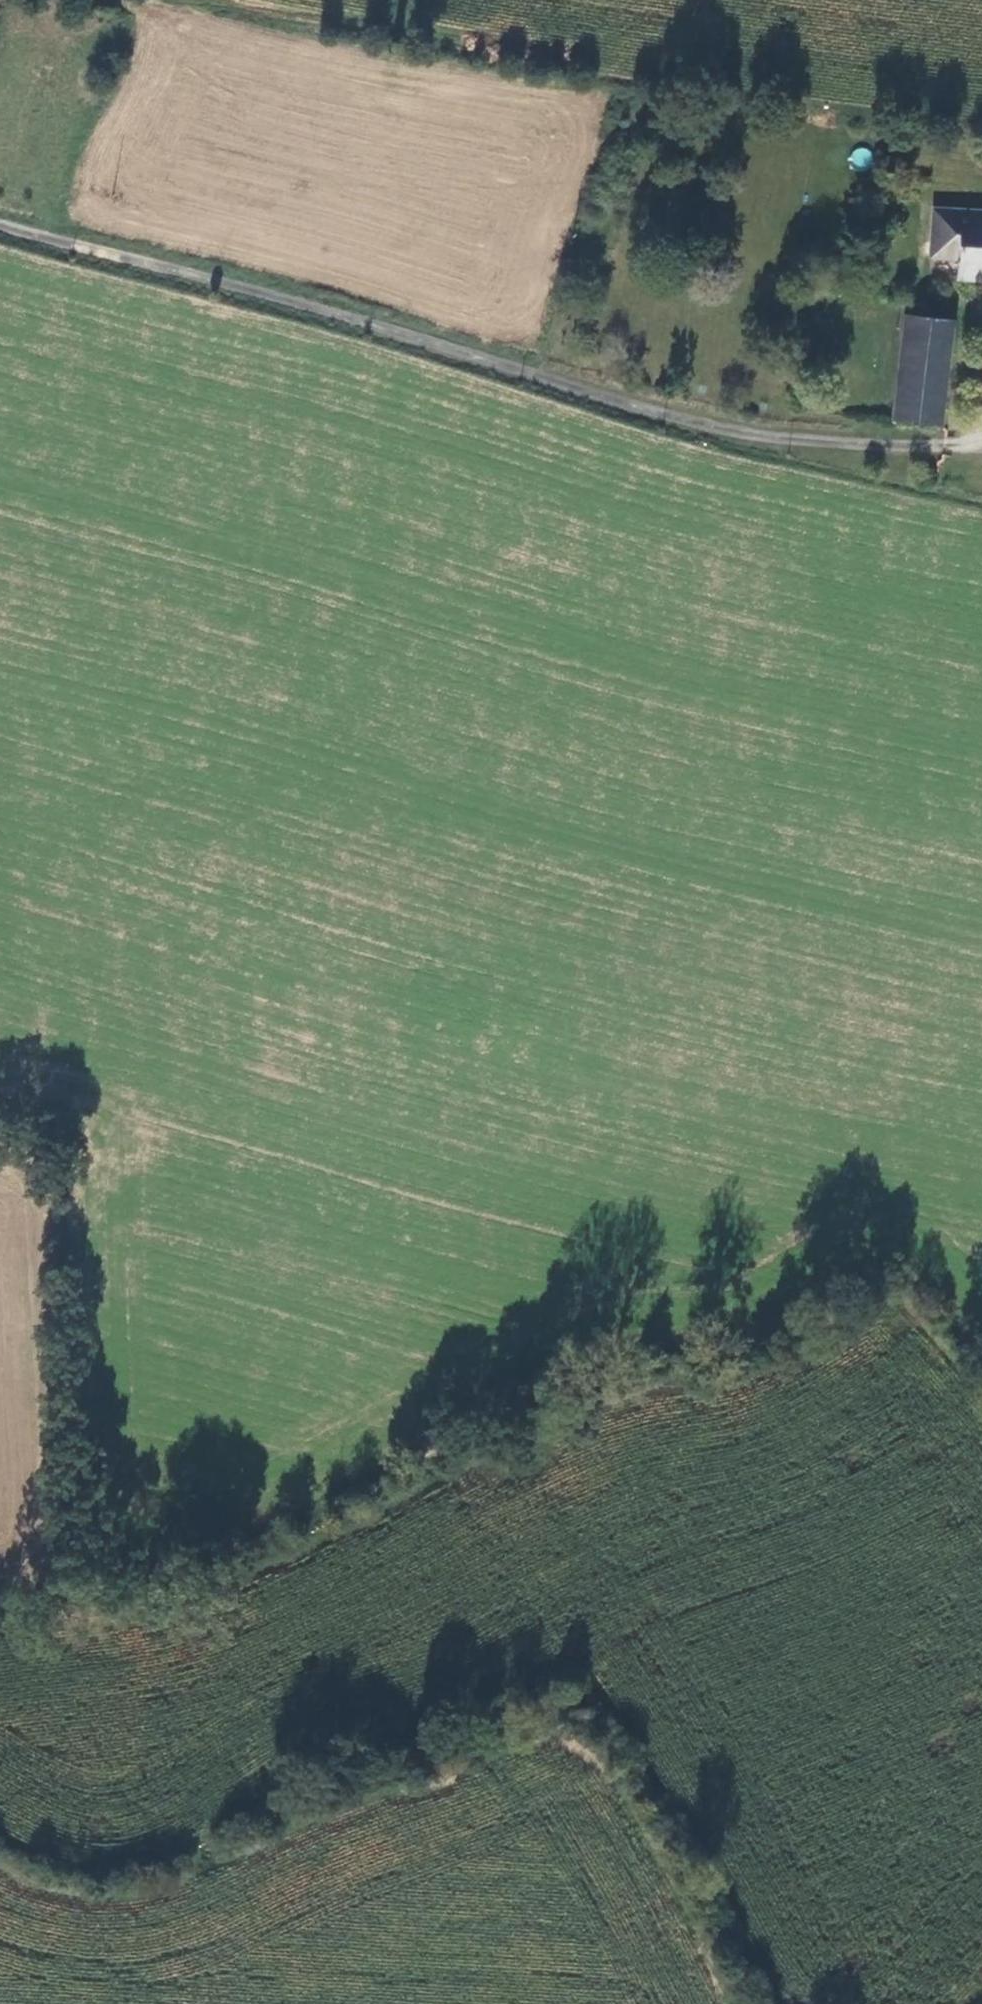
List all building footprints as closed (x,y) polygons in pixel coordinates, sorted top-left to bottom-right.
[(931,203),(927,252),(954,255),(952,272),(981,274),(981,206),(931,203)] [(904,309),(889,417),(934,421),(949,317),(904,309)]
